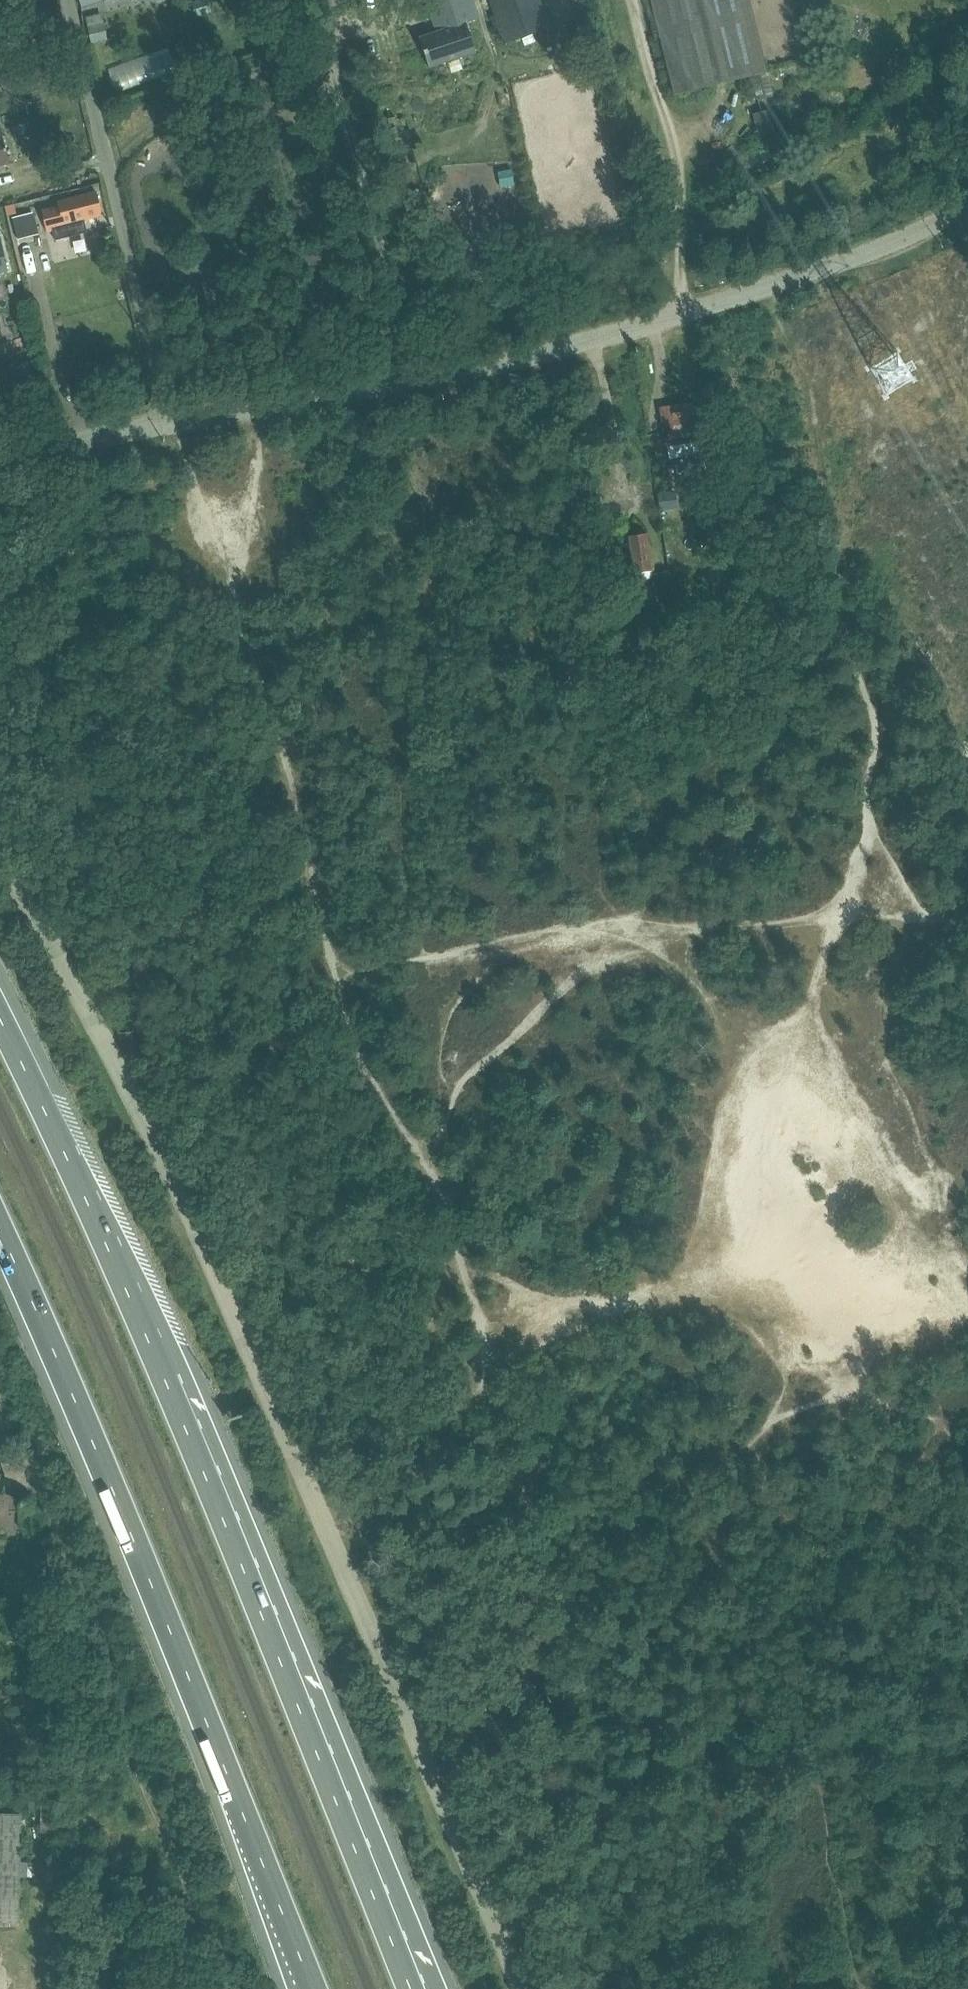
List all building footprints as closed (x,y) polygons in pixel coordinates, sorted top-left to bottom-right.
[(192,3),(197,17),(210,13),(205,0),(200,0),(192,3)] [(435,33),(419,38),(429,69),(476,53),(466,24),(481,19),(475,0),(425,0),(435,33)] [(504,43),(550,26),(541,0),(489,0),(494,16),(490,18),(494,30),(499,29),(504,43)] [(674,96),(751,76),(757,101),(774,96),(767,73),(768,72),(750,0),(650,0),(674,96)] [(85,18),(93,45),(107,41),(100,14),(85,18)] [(116,92),(174,73),(166,50),(108,69),(116,92)] [(752,115),(759,139),(775,134),(769,110),(752,115)] [(511,169),(496,171),(498,188),(512,187),(511,169)] [(102,215),(96,193),(48,206),(49,208),(42,210),(48,233),(55,231),(57,239),(74,235),(90,230),(87,219),(102,215)] [(40,235),(33,212),(11,218),(17,241),(40,235)] [(36,415),(46,412),(33,366),(38,364),(30,334),(0,343),(0,370),(11,408),(32,402),(36,415)] [(691,406),(661,411),(670,460),(685,457),(687,469),(704,466),(691,406)] [(672,496),(655,500),(658,511),(674,508),(672,496)] [(714,503),(702,505),(705,527),(706,526),(713,525),(718,524),(714,503)] [(713,525),(706,526),(707,532),(703,533),(704,546),(716,544),(713,525)] [(652,571),(647,534),(628,537),(634,580),(625,581),(628,600),(629,600),(630,609),(656,605),(653,577),(651,578),(650,571),(652,571)] [(41,1784),(40,1833),(50,1833),(51,1784),(41,1784)] [(22,1814),(0,1814),(0,1927),(20,1927),(21,1878),(27,1878),(28,1863),(21,1862),(22,1814)]
